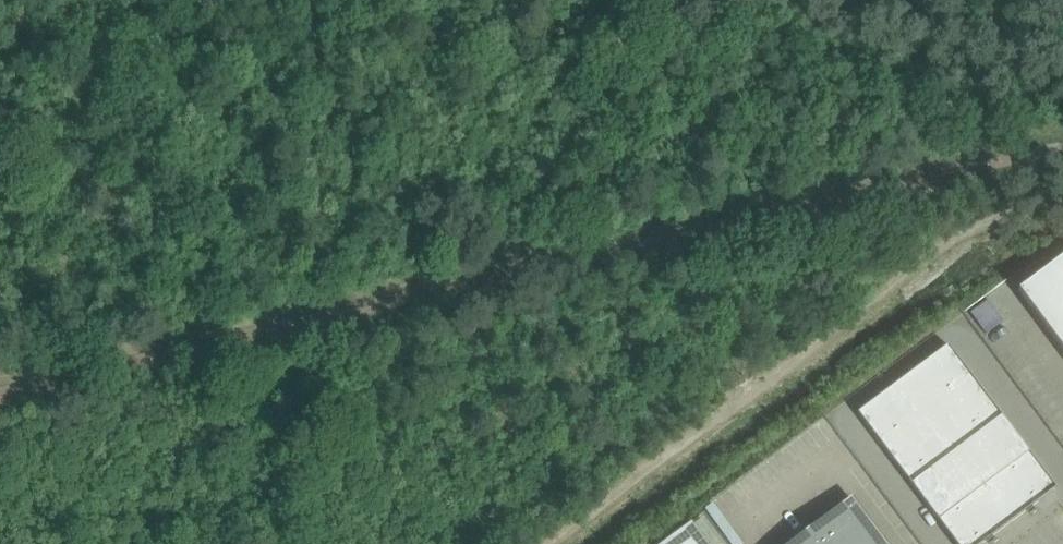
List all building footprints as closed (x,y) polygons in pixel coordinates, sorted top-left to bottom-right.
[(1018,289),(1062,350),(1062,256),(1018,289)] [(948,345),(858,413),(956,543),(980,543),(1056,487),(948,345)] [(849,497),(787,543),(885,543),(849,497)] [(661,543),(708,543),(692,524),(691,522),(661,543)]
